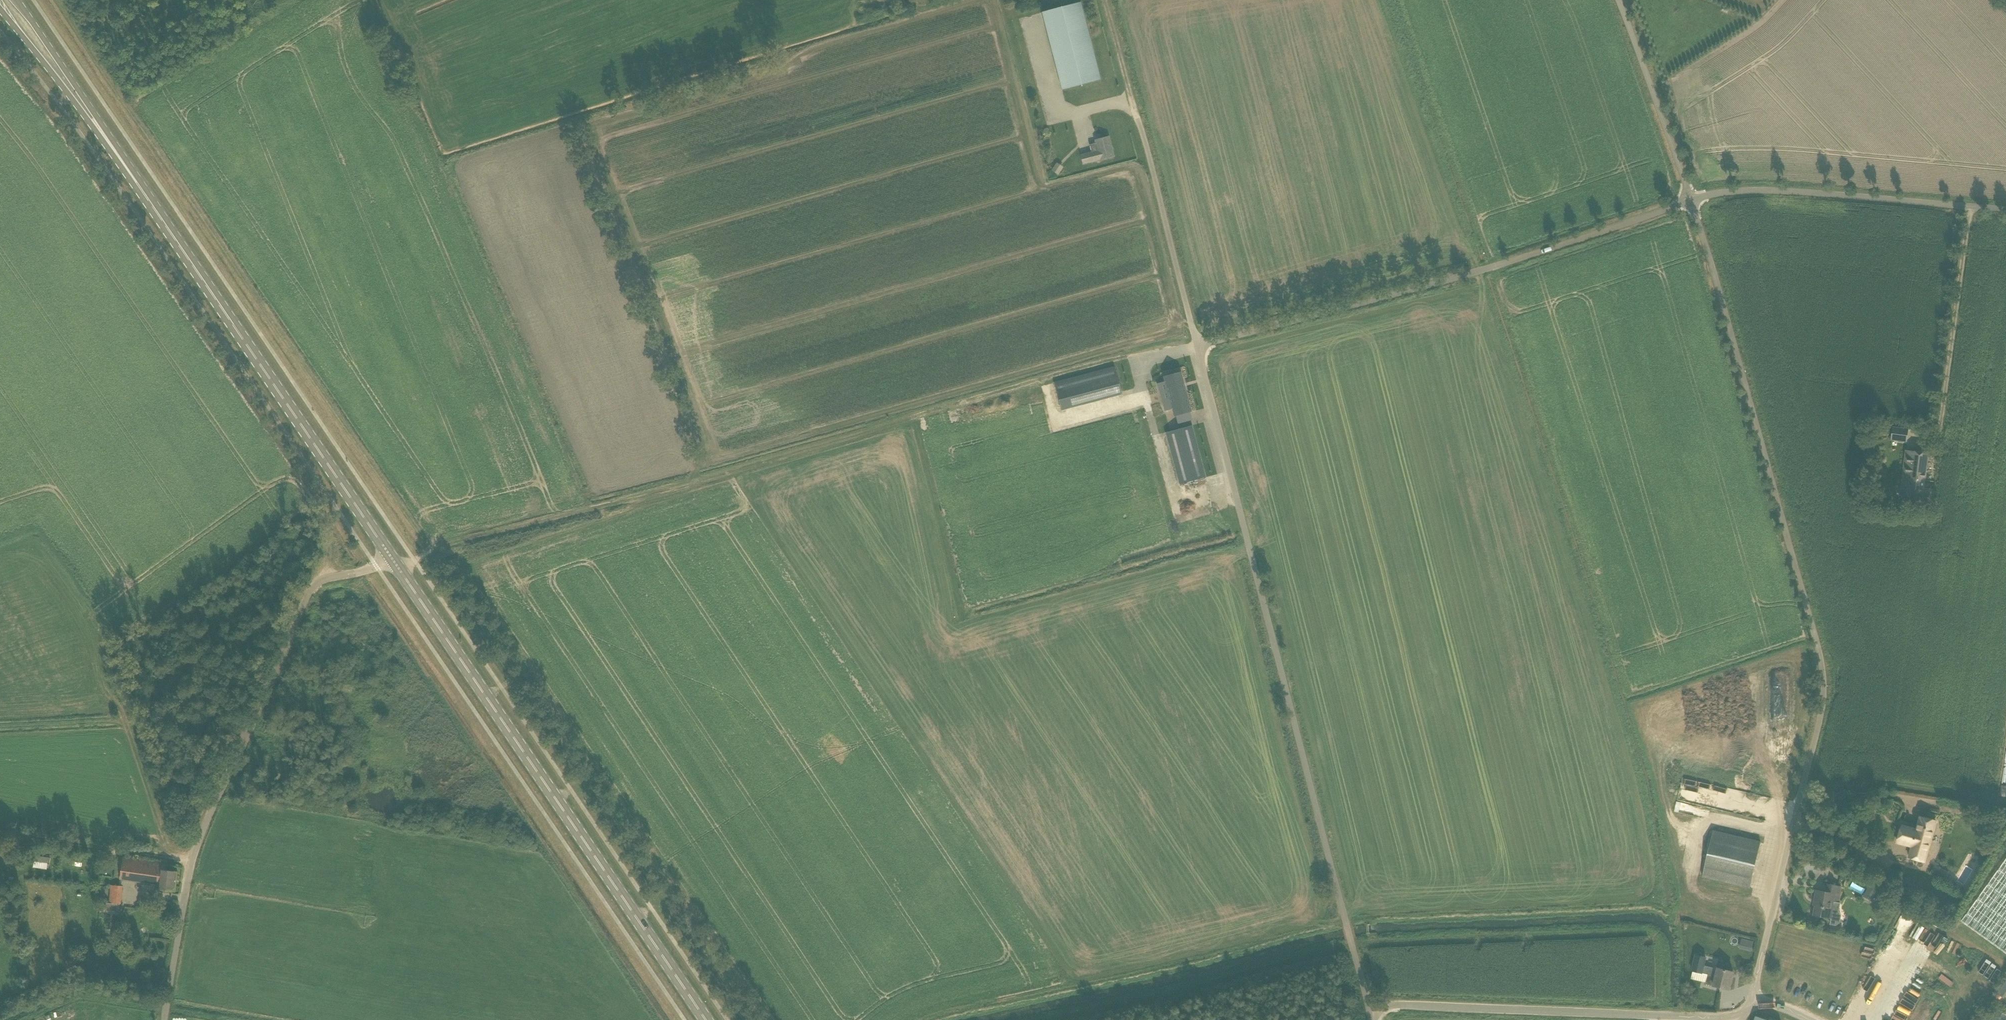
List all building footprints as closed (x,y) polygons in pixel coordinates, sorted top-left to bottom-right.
[(1042,13),(1062,90),(1101,80),(1081,3),(1042,13)] [(1114,157),(1109,137),(1095,140),(1096,143),(1090,145),(1092,152),(1081,155),(1083,164),(1101,160),(1114,157)] [(1054,383),(1057,392),(1059,403),(1120,387),(1118,378),(1115,367),(1054,383)] [(1175,415),(1177,423),(1192,419),(1190,411),(1191,411),(1181,372),(1164,377),(1170,398),(1163,403),(1165,410),(1172,408),(1174,415),(1175,415)] [(1207,477),(1193,425),(1166,433),(1180,485),(1207,477)] [(1928,453),(1906,450),(1903,478),(1909,479),(1907,498),(1923,500),(1928,453)] [(1912,846),(1909,857),(1925,861),(1936,821),(1920,817),(1917,829),(1902,825),(1897,842),(1912,846)] [(1750,888),(1761,842),(1713,831),(1703,877),(1750,888)] [(35,855),(34,867),(48,868),(50,856),(35,855)] [(121,879),(136,881),(159,883),(158,889),(176,891),(178,872),(166,870),(166,864),(125,858),(121,879)] [(1962,921),(2005,953),(2005,859),(1962,921)] [(1930,873),(1938,877),(1941,871),(1933,867),(1930,873)] [(122,903),(123,885),(112,884),(111,903),(122,903)] [(1817,899),(1814,915),(1833,918),(1832,924),(1837,925),(1841,922),(1842,915),(1840,911),(1833,910),(1834,902),(1839,903),(1842,887),(1828,884),(1827,892),(1817,890),(1815,899),(1817,899)] [(1869,886),(1866,892),(1875,897),(1878,891),(1869,886)] [(1708,974),(1706,984),(1729,989),(1733,972),(1717,968),(1704,965),(1706,957),(1696,955),(1692,971),(1708,974)] [(72,958),(66,961),(68,964),(65,966),(69,972),(77,968),(72,958)] [(1995,1008),(1988,1019),(2005,1019),(2005,1015),(1995,1008)]
